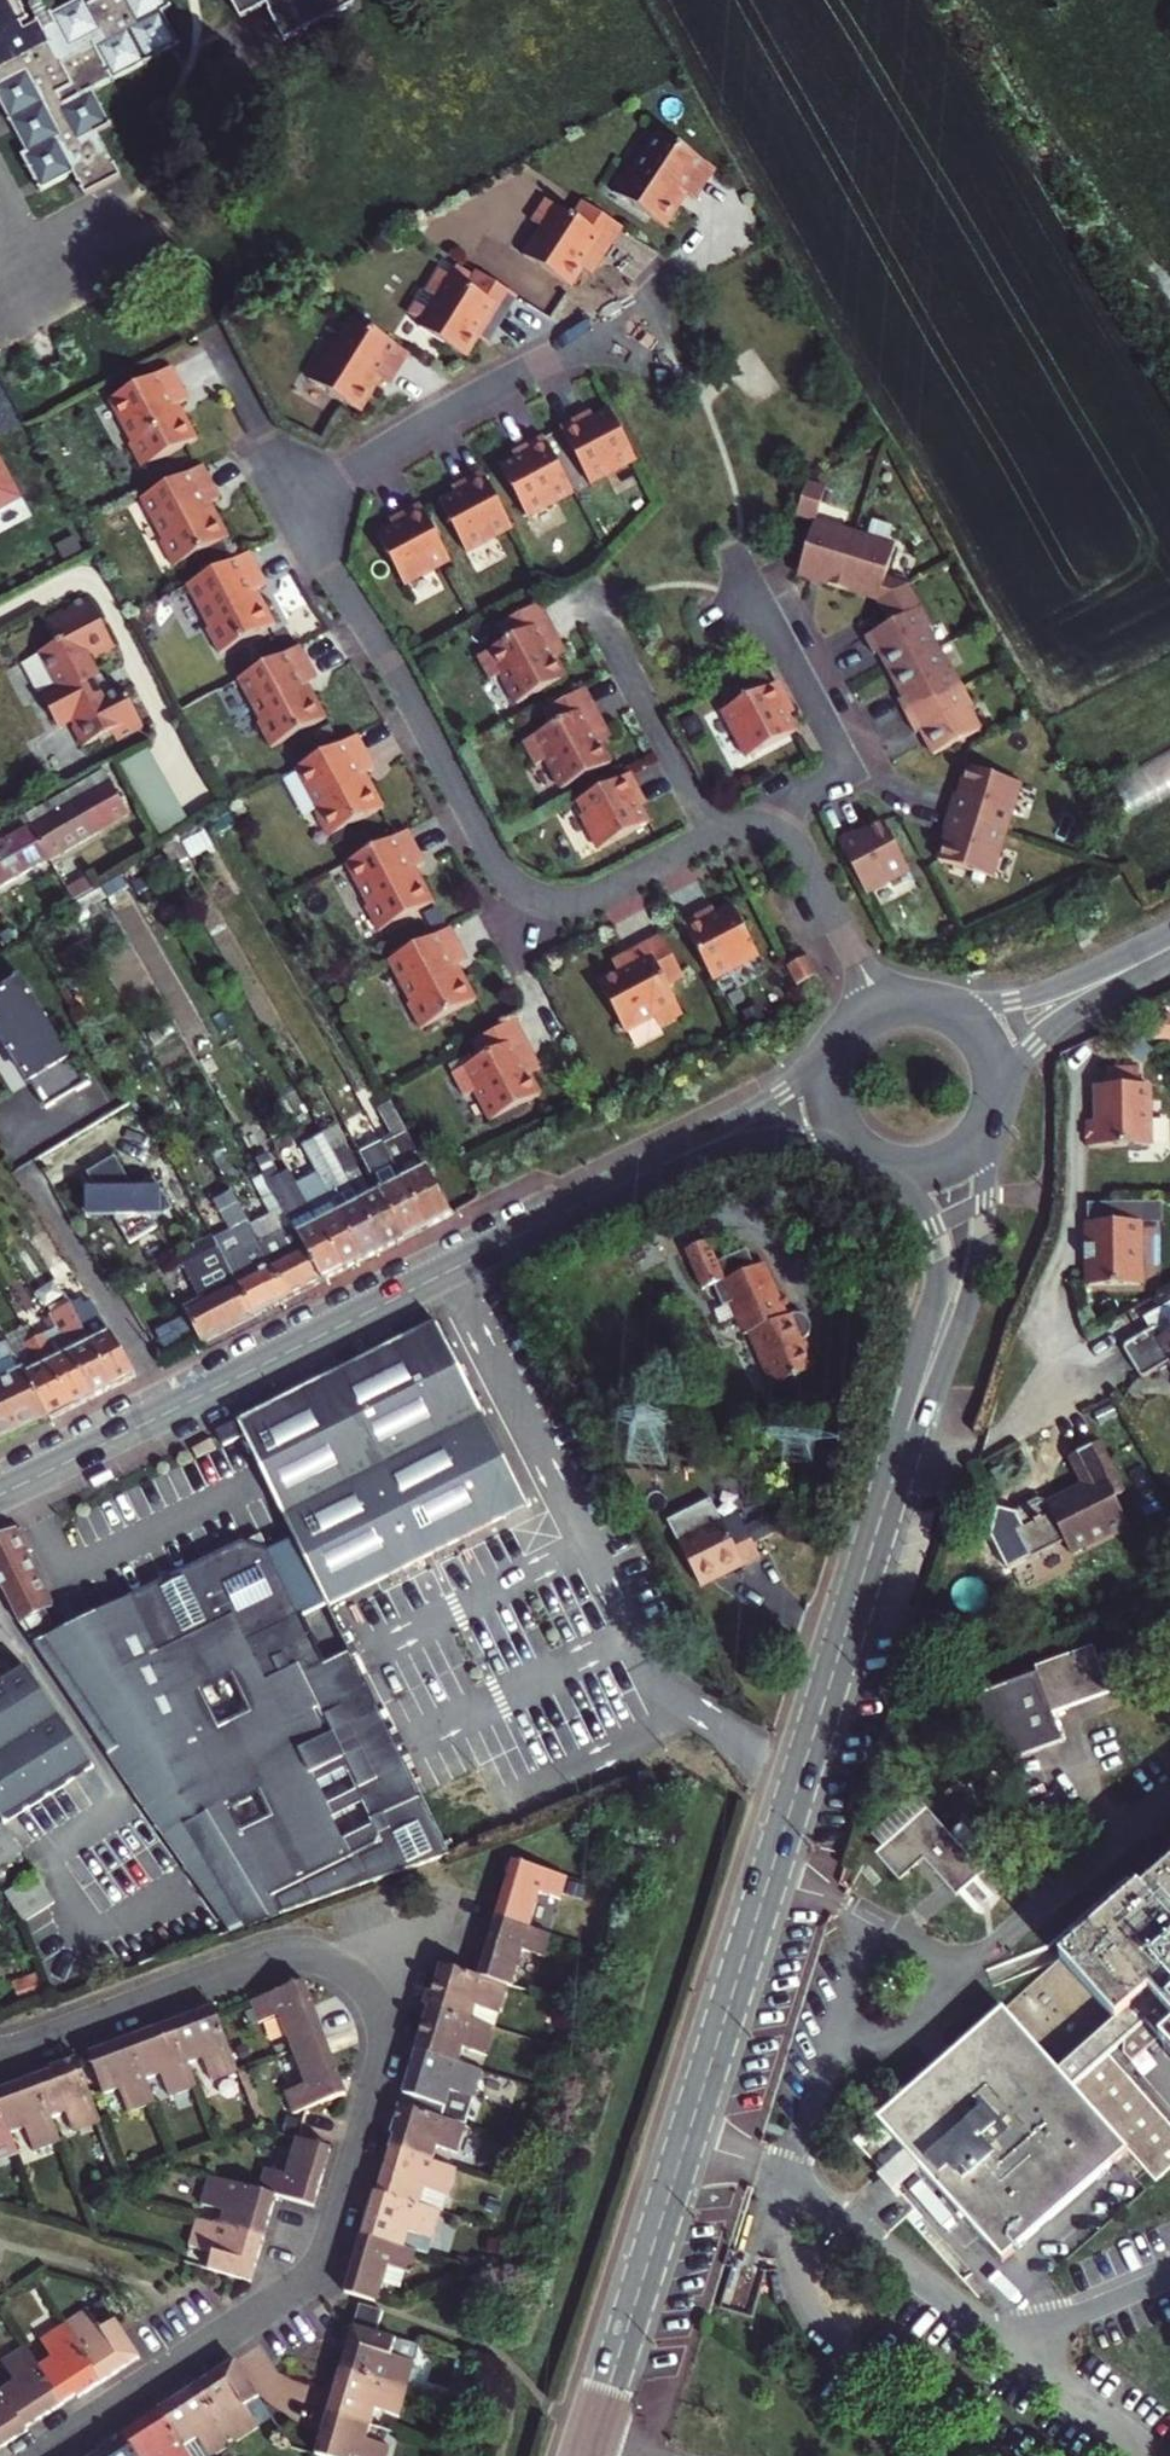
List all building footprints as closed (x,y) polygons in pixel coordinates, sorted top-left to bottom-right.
[(23,158),(42,194),(74,176),(84,194),(122,174),(99,130),(111,124),(91,88),(179,41),(159,4),(165,1),(165,0),(67,0),(47,11),(54,25),(40,33),(32,18),(18,25),(16,20),(23,16),(14,0),(0,0),(0,103),(27,155),(23,158)] [(22,1),(32,18),(40,33),(54,25),(47,11),(42,0),(23,0),(22,1)] [(240,18),(266,5),(269,11),(268,11),(284,41),(354,4),(353,0),(230,0),(240,18)] [(714,167),(651,127),(626,167),(625,165),(611,187),(667,222),(680,202),(677,200),(683,191),(694,198),(714,167)] [(601,259),(622,227),(584,202),(574,217),(546,199),(531,221),(541,228),(523,256),(570,287),(582,268),(592,253),(601,259)] [(591,274),(601,259),(592,253),(582,268),(591,274)] [(496,329),(516,296),(477,272),(468,287),(439,270),(425,292),(436,299),(418,328),(466,357),(477,338),(487,323),(496,329)] [(355,416),(373,388),(368,385),(375,374),(380,377),(383,380),(393,378),(409,353),(348,315),(322,357),(316,353),(299,381),(355,416)] [(486,344),(496,329),(487,323),(477,338),(486,344)] [(139,470),(198,438),(186,415),(181,417),(175,407),(180,404),(187,400),(189,393),(175,367),(112,400),(134,440),(126,445),(139,470)] [(368,385),(373,388),(380,377),(375,374),(368,385)] [(186,415),(180,404),(175,407),(181,417),(186,415)] [(635,457),(608,405),(590,414),(579,421),(575,413),(556,423),(588,482),(635,457)] [(586,407),(575,413),(579,421),(590,414),(586,407)] [(528,516),(573,492),(542,433),(525,442),(529,449),(518,454),(500,464),(528,516)] [(514,448),(518,454),(529,449),(525,442),(514,448)] [(216,501),(217,493),(203,468),(142,501),(165,542),(160,545),(173,569),(229,539),(217,516),(212,518),(206,507),(211,504),(216,501)] [(0,469),(0,508),(16,499),(0,469)] [(467,553),(513,528),(482,471),(464,480),(469,488),(459,494),(440,504),(467,553)] [(469,488),(464,480),(454,486),(459,494),(469,488)] [(818,585),(838,591),(855,535),(820,524),(829,494),(806,487),(796,519),(816,526),(802,571),(820,577),(818,585)] [(212,518),(217,516),(211,504),(206,507),(212,518)] [(403,588),(451,562),(421,505),(401,515),(405,523),(394,529),(376,538),(403,588)] [(405,523),(401,515),(390,521),(394,529),(405,523)] [(875,603),(888,625),(921,607),(909,584),(887,577),(896,548),(855,535),(838,591),(858,598),(861,589),(878,595),(875,603)] [(250,552),(188,585),(211,628),(205,631),(217,654),(274,624),(262,602),(257,604),(252,594),(257,591),(261,590),(265,580),(250,552)] [(820,577),(802,571),(799,579),(818,585),(820,577)] [(861,589),(858,598),(875,603),(878,595),(861,589)] [(257,604),(262,602),(257,591),(252,594),(257,604)] [(107,701),(97,682),(98,677),(97,673),(94,669),(90,667),(87,662),(94,658),(97,665),(113,656),(116,648),(104,626),(106,619),(98,615),(89,598),(72,608),(73,611),(65,615),(64,612),(45,622),(58,645),(39,655),(58,691),(43,699),(58,728),(73,720),(77,728),(74,729),(85,749),(100,740),(103,746),(116,739),(118,744),(145,729),(124,691),(107,701)] [(516,705),(565,678),(555,658),(547,644),(556,639),(537,606),(496,628),(505,644),(476,660),(488,681),(499,675),(516,705)] [(878,652),(890,675),(937,650),(923,625),(929,622),(921,607),(888,625),(862,638),(871,655),(878,652)] [(564,653),(556,639),(547,644),(555,658),(564,653)] [(301,646),(239,679),(262,723),(256,726),(272,755),(329,724),(314,695),(308,698),(302,687),(308,683),(312,681),(315,672),(301,646)] [(897,701),(906,717),(965,686),(955,669),(954,667),(948,671),(937,650),(890,675),(903,698),(897,701)] [(788,698),(778,680),(723,709),(747,754),(796,728),(789,713),(782,701),(788,698)] [(308,698),(314,695),(308,683),(302,687),(308,698)] [(921,729),(935,753),(981,728),(970,707),(975,705),(965,686),(906,717),(914,733),(921,729)] [(610,764),(600,745),(593,731),(602,726),(583,689),(541,711),(550,728),(521,743),(534,769),(546,762),(561,790),(610,764)] [(782,701),(789,713),(794,710),(788,698),(782,701)] [(610,740),(602,726),(593,731),(600,745),(610,740)] [(355,738),(292,771),(315,814),(309,817),(321,841),(379,811),(366,788),(360,792),(354,780),(360,777),(369,773),(369,766),(355,738)] [(1105,775),(1122,811),(1169,790),(1169,746),(1105,775)] [(149,754),(121,769),(160,839),(188,824),(149,754)] [(950,793),(945,811),(1004,829),(1018,782),(964,765),(955,795),(950,793)] [(630,774),(577,802),(602,851),(650,826),(642,811),(633,794),(639,791),(630,774)] [(360,792),(366,788),(360,777),(354,780),(360,792)] [(129,814),(108,779),(84,791),(106,828),(129,814)] [(51,860),(106,828),(84,791),(56,804),(27,819),(51,860)] [(633,794),(642,811),(648,809),(639,791),(633,794)] [(937,858),(991,875),(1004,829),(945,811),(938,832),(945,834),(937,858)] [(27,819),(0,835),(0,891),(51,860),(27,819)] [(838,840),(867,895),(910,873),(885,824),(859,837),(856,831),(838,840)] [(409,830),(347,863),(369,905),(363,908),(377,935),(435,904),(421,878),(416,881),(410,871),(416,868),(422,864),(424,859),(409,830)] [(416,881),(421,878),(416,868),(410,871),(416,881)] [(714,912),(738,962),(760,951),(734,902),(714,912)] [(700,919),(714,912),(711,906),(697,914),(700,919)] [(684,926),(711,977),(738,962),(714,912),(700,919),(684,926)] [(684,926),(700,919),(697,914),(682,922),(684,926)] [(475,1008),(460,979),(454,982),(449,971),(455,968),(461,955),(448,929),(385,962),(408,1007),(402,1010),(417,1038),(475,1008)] [(685,972),(665,936),(664,934),(630,951),(635,961),(616,971),(599,980),(625,1029),(653,1014),(659,1024),(683,1010),(668,982),(685,972)] [(610,960),(616,971),(635,961),(630,951),(610,960)] [(803,957),(786,966),(796,985),(813,977),(803,957)] [(460,979),(455,968),(449,971),(454,982),(460,979)] [(52,1104),(83,1086),(84,1087),(97,1079),(96,1078),(92,1080),(28,973),(0,990),(0,1015),(52,1104)] [(523,1060),(532,1055),(514,1020),(473,1042),(481,1057),(451,1072),(464,1097),(475,1092),(489,1118),(540,1092),(530,1074),(523,1060)] [(539,1070),(532,1055),(523,1060),(530,1074),(539,1070)] [(1137,1070),(1105,1071),(1105,1089),(1137,1088),(1137,1070)] [(1086,1125),(1086,1150),(1149,1148),(1147,1088),(1137,1088),(1105,1089),(1096,1090),(1097,1125),(1086,1125)] [(406,1181),(430,1225),(431,1226),(453,1214),(430,1174),(395,1109),(385,1113),(401,1144),(396,1146),(413,1177),(406,1181)] [(346,1122),(375,1178),(388,1172),(358,1115),(346,1122)] [(361,1200),(385,1247),(385,1249),(407,1238),(406,1237),(383,1193),(382,1190),(370,1196),(368,1192),(368,1186),(337,1126),(323,1134),(361,1200)] [(337,1202),(365,1257),(365,1259),(385,1249),(385,1247),(361,1200),(352,1205),(317,1138),(304,1145),(337,1202)] [(120,1152),(91,1168),(101,1185),(116,1212),(132,1239),(160,1223),(157,1216),(176,1205),(159,1175),(139,1186),(120,1152)] [(286,1209),(325,1277),(326,1278),(343,1269),(343,1268),(314,1210),(305,1215),(290,1184),(284,1187),(272,1163),(262,1168),(281,1199),(286,1209)] [(314,1210),(343,1268),(343,1269),(365,1259),(365,1257),(337,1202),(328,1207),(306,1166),(293,1173),(314,1210)] [(383,1193),(406,1237),(407,1238),(431,1226),(430,1225),(406,1181),(383,1193)] [(116,1212),(101,1185),(90,1185),(90,1212),(116,1212)] [(1129,1230),(1091,1231),(1091,1255),(1087,1255),(1088,1270),(1092,1270),(1093,1296),(1144,1293),(1142,1230),(1163,1229),(1162,1205),(1128,1206),(1129,1230)] [(1090,1207),(1091,1231),(1129,1230),(1128,1206),(1090,1207)] [(191,1243),(214,1231),(202,1208),(179,1220),(191,1243)] [(254,1224),(269,1252),(273,1260),(291,1294),(292,1295),(326,1278),(325,1277),(286,1209),(254,1224)] [(262,1255),(269,1252),(254,1224),(248,1227),(262,1255)] [(221,1243),(189,1259),(205,1293),(239,1277),(221,1243)] [(712,1250),(688,1260),(706,1300),(716,1296),(725,1317),(737,1311),(743,1325),(732,1329),(740,1349),(753,1344),(775,1394),(817,1377),(805,1349),(810,1338),(809,1334),(806,1329),(802,1326),(797,1325),(791,1326),(766,1272),(760,1274),(751,1255),(732,1264),(734,1269),(722,1274),(712,1250)] [(205,1293),(189,1259),(169,1268),(204,1338),(257,1312),(239,1277),(205,1293)] [(273,1260),(239,1277),(257,1312),(292,1295),(291,1294),(273,1260)] [(1157,1303),(1107,1332),(1116,1346),(1121,1354),(1138,1383),(1169,1365),(1169,1366),(1169,1326),(1157,1303)] [(101,1307),(81,1316),(114,1382),(139,1370),(101,1307)] [(72,1348),(94,1392),(114,1382),(81,1316),(72,1321),(83,1343),(72,1348)] [(162,1347),(188,1336),(179,1317),(154,1328),(162,1347)] [(449,1349),(439,1329),(239,1426),(254,1456),(296,1541),(329,1610),(351,1599),(461,1546),(529,1513),(449,1349)] [(73,1402),(94,1392),(72,1348),(62,1353),(50,1331),(41,1335),(73,1402)] [(30,1363),(15,1333),(0,1341),(0,1378),(30,1363)] [(54,1411),(73,1402),(41,1335),(28,1341),(39,1364),(32,1368),(54,1411)] [(1116,1346),(1111,1349),(1116,1357),(1121,1354),(1116,1346)] [(30,1363),(0,1378),(0,1438),(54,1411),(32,1368),(30,1363)] [(239,1426),(217,1436),(232,1467),(254,1456),(239,1426)] [(1018,1529),(1032,1556),(1067,1539),(1073,1551),(1130,1522),(1116,1497),(1126,1492),(1099,1440),(1069,1456),(1084,1485),(1053,1501),(1044,1497),(1020,1507),(1018,1513),(1024,1525),(1018,1529)] [(210,1444),(190,1452),(195,1461),(206,1455),(207,1457),(215,1454),(210,1444)] [(736,1521),(673,1550),(697,1598),(740,1578),(734,1564),(752,1558),(736,1521)] [(0,1543),(0,1589),(17,1622),(28,1638),(50,1628),(44,1612),(45,1603),(22,1558),(31,1554),(20,1532),(0,1543)] [(449,1857),(378,1709),(356,1665),(329,1610),(296,1541),(269,1552),(262,1539),(247,1546),(243,1545),(161,1585),(33,1647),(231,1934),(449,1857)] [(1131,1646),(1097,1659),(1105,1679),(1139,1665),(1131,1646)] [(1053,1716),(1111,1693),(1105,1679),(1097,1659),(1093,1648),(1036,1670),(1038,1675),(969,1703),(997,1771),(1064,1744),(1053,1716)] [(4,1830),(92,1771),(25,1672),(0,1687),(0,1823),(4,1830)] [(924,1797),(869,1845),(892,1870),(921,1845),(953,1880),(954,1879),(978,1857),(924,1797)] [(22,1857),(13,1844),(4,1830),(0,1833),(0,1871),(22,1857)] [(1156,2023),(1163,2031),(1169,2030),(1169,1846),(1166,1850),(1164,1859),(1154,1868),(1147,1868),(1136,1876),(1135,1873),(1134,1874),(1114,1892),(1054,1944),(1000,1995),(852,2127),(869,2144),(889,2125),(902,2140),(924,2121),(940,2139),(919,2157),(1005,2252),(1130,2140),(1158,2171),(1169,2161),(1169,2111),(1107,2040),(1119,2030),(1152,2000),(1164,2014),(1156,2023)] [(978,1857),(954,1879),(968,1893),(995,1868),(981,1854),(978,1857)] [(1104,1880),(1114,1892),(1134,1874),(1124,1863),(1104,1880)] [(511,1864),(496,1921),(532,1931),(542,1897),(560,1902),(567,1879),(511,1864)] [(24,1923),(52,1904),(44,1891),(35,1877),(6,1896),(24,1923)] [(532,1931),(496,1921),(478,1979),(508,1988),(513,1989),(524,1953),(544,1958),(550,1936),(532,1931)] [(499,2018),(508,1988),(478,1979),(441,1968),(428,2013),(471,2025),(476,2010),(499,2018)] [(296,2052),(327,2040),(305,1986),(302,1985),(255,2004),(263,2026),(284,2019),(296,2052)] [(1152,2000),(1119,2030),(1119,2037),(1129,2047),(1156,2023),(1164,2014),(1152,2000)] [(218,2010),(177,2026),(193,2067),(206,2062),(214,2085),(244,2075),(218,2010)] [(471,2025),(428,2013),(416,2054),(460,2066),(463,2053),(487,2060),(495,2031),(471,2025)] [(136,2042),(152,2083),(166,2077),(174,2099),(202,2089),(193,2067),(177,2026),(136,2042)] [(327,2040),(296,2052),(278,2060),(286,2082),(306,2074),(320,2107),(349,2097),(349,2096),(327,2040)] [(136,2042),(94,2059),(111,2099),(125,2094),(134,2115),(161,2105),(152,2083),(136,2042)] [(416,2054),(406,2091),(400,2109),(444,2121),(451,2095),(473,2103),(483,2073),(460,2066),(416,2054)] [(56,2076),(44,2081),(60,2122),(72,2118),(81,2137),(108,2126),(82,2064),(55,2074),(56,2076)] [(3,2097),(19,2139),(33,2133),(42,2155),(69,2144),(60,2122),(44,2081),(3,2097)] [(3,2097),(2,2094),(0,2095),(0,2171),(27,2159),(19,2139),(3,2097)] [(444,2121),(400,2109),(393,2137),(398,2139),(395,2152),(432,2163),(436,2149),(458,2155),(466,2127),(444,2121)] [(924,2121),(902,2140),(919,2157),(940,2139),(924,2121)] [(889,2125),(869,2144),(882,2158),(902,2140),(889,2125)] [(317,2209),(334,2150),(302,2140),(292,2175),(272,2170),(265,2195),(278,2198),(317,2209)] [(903,2146),(876,2171),(892,2188),(919,2164),(903,2146)] [(395,2152),(382,2194),(424,2206),(427,2192),(449,2199),(457,2170),(432,2163),(395,2152)] [(227,2213),(224,2227),(268,2239),(278,2198),(265,2195),(214,2179),(205,2207),(227,2213)] [(366,2237),(408,2249),(419,2252),(429,2255),(442,2211),(424,2206),(382,2194),(378,2192),(366,2237)] [(268,2239),(224,2227),(201,2222),(194,2249),(214,2256),(211,2268),(254,2280),(268,2239)] [(408,2249),(366,2237),(349,2296),(381,2305),(387,2287),(403,2292),(409,2275),(412,2276),(419,2252),(408,2249)] [(360,2309),(354,2329),(379,2337),(385,2316),(360,2309)] [(140,2360),(123,2332),(117,2323),(101,2333),(88,2314),(66,2329),(103,2385),(140,2360)] [(76,2402),(103,2385),(66,2329),(40,2345),(50,2363),(37,2372),(59,2408),(74,2399),(76,2402)] [(354,2329),(342,2372),(409,2391),(421,2349),(379,2337),(354,2329)] [(14,2387),(1,2397),(23,2432),(59,2408),(37,2372),(24,2351),(2,2365),(14,2387)] [(261,2402),(235,2364),(230,2367),(256,2405),(261,2402)] [(246,2411),(256,2405),(230,2367),(196,2388),(236,2448),(259,2433),(246,2411)] [(409,2391),(342,2372),(330,2414),(374,2427),(378,2413),(401,2419),(409,2391)] [(236,2448),(196,2388),(160,2412),(185,2450),(197,2442),(206,2455),(223,2455),(236,2448)] [(1,2397),(0,2396),(0,2452),(25,2435),(23,2432),(1,2397)] [(185,2450),(160,2412),(122,2437),(134,2455),(189,2455),(185,2450)] [(330,2414),(319,2455),(390,2455),(392,2449),(369,2443),(374,2427),(330,2414)] [(122,2437),(98,2451),(100,2454),(98,2455),(134,2455),(122,2437)]
